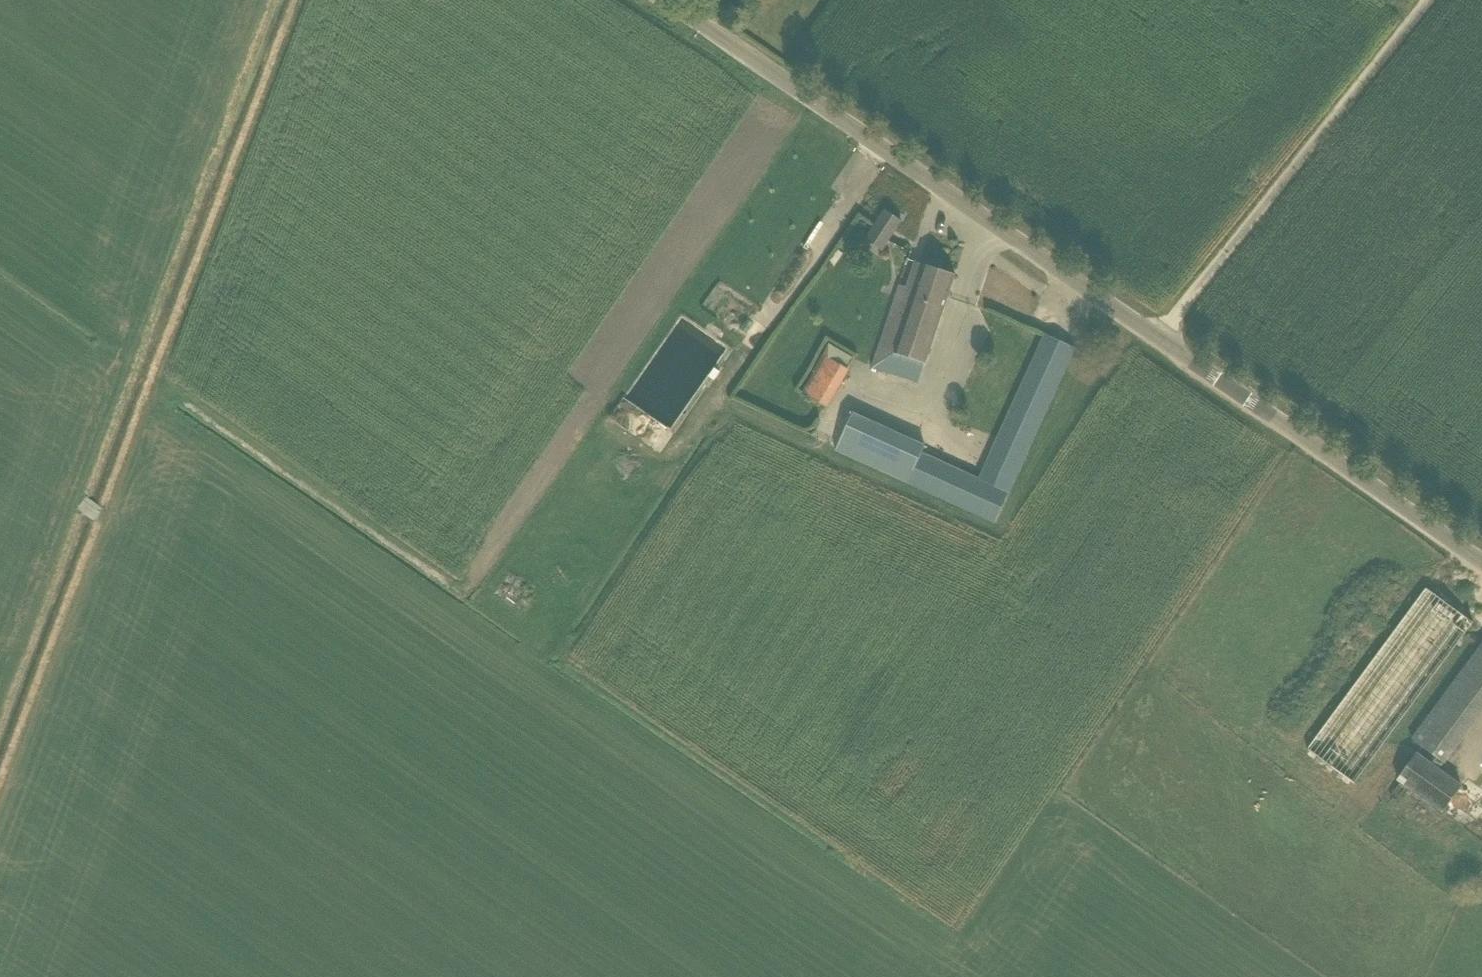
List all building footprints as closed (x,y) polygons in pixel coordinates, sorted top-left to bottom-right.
[(886,243),(887,243),(902,221),(886,210),(877,225),(892,235),(886,243)] [(916,290),(900,285),(873,367),(920,382),(956,274),(925,264),(916,290)] [(1075,347),(1046,334),(980,480),(1009,493),(1075,347)] [(829,345),(802,392),(827,406),(849,368),(839,362),(844,353),(829,345)] [(925,446),(853,413),(836,450),(996,522),(1009,493),(980,480),(922,454),(925,446)] [(1353,784),(1469,621),(1419,586),(1303,749),(1353,784)] [(1444,763),(1481,712),(1481,644),(1412,739),(1444,763)] [(1391,784),(1440,807),(1455,775),(1406,752),(1391,784)]
